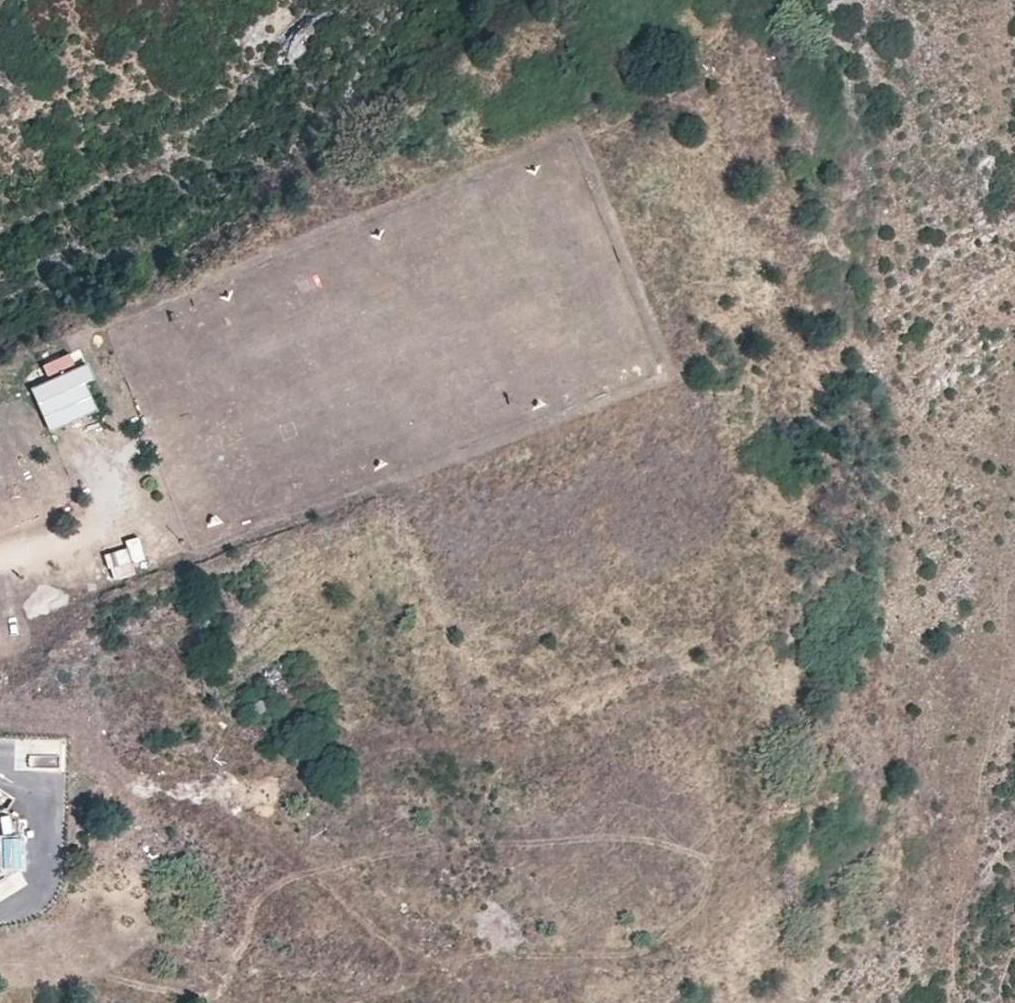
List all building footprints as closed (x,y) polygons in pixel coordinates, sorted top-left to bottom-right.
[(45,375),(71,365),(67,354),(41,364),(45,375)] [(49,432),(98,409),(85,383),(94,378),(86,361),(28,387),(49,432)] [(125,538),(130,561),(143,558),(139,535),(125,538)] [(113,581),(134,573),(125,546),(103,553),(113,581)]
